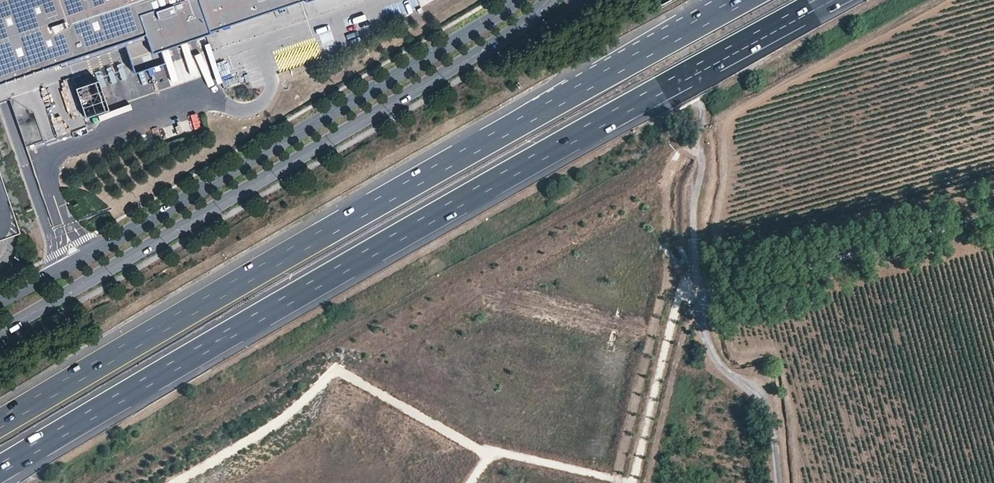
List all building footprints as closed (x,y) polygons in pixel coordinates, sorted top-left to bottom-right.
[(57,61),(59,65),(123,44),(128,59),(132,72),(162,62),(158,49),(300,1),(300,0),(0,0),(0,80),(57,61)] [(224,88),(242,83),(240,76),(222,81),(224,88)] [(96,79),(73,87),(83,117),(106,109),(96,79)] [(189,114),(192,129),(200,127),(196,112),(189,114)] [(4,241),(20,235),(0,175),(0,242),(4,241)]
